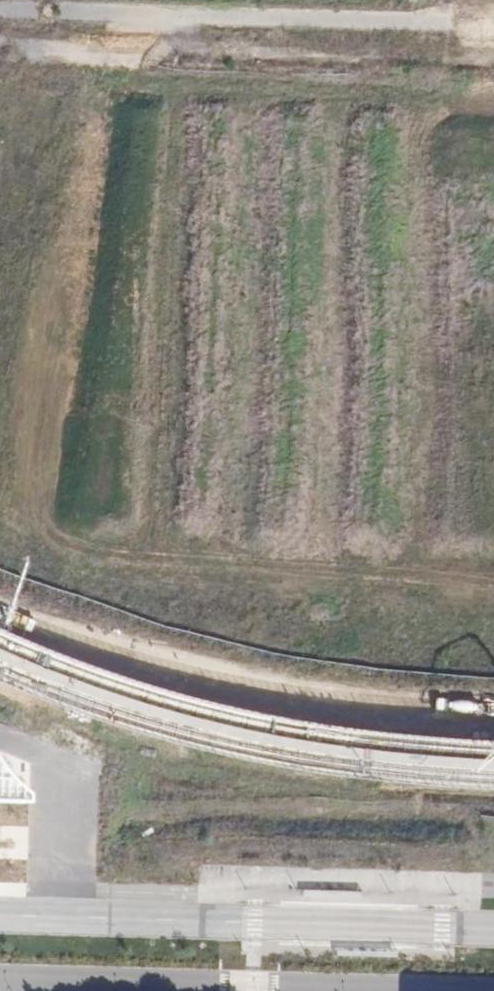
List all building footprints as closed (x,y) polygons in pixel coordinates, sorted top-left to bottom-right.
[(19,802),(0,776),(0,802),(19,802)]
